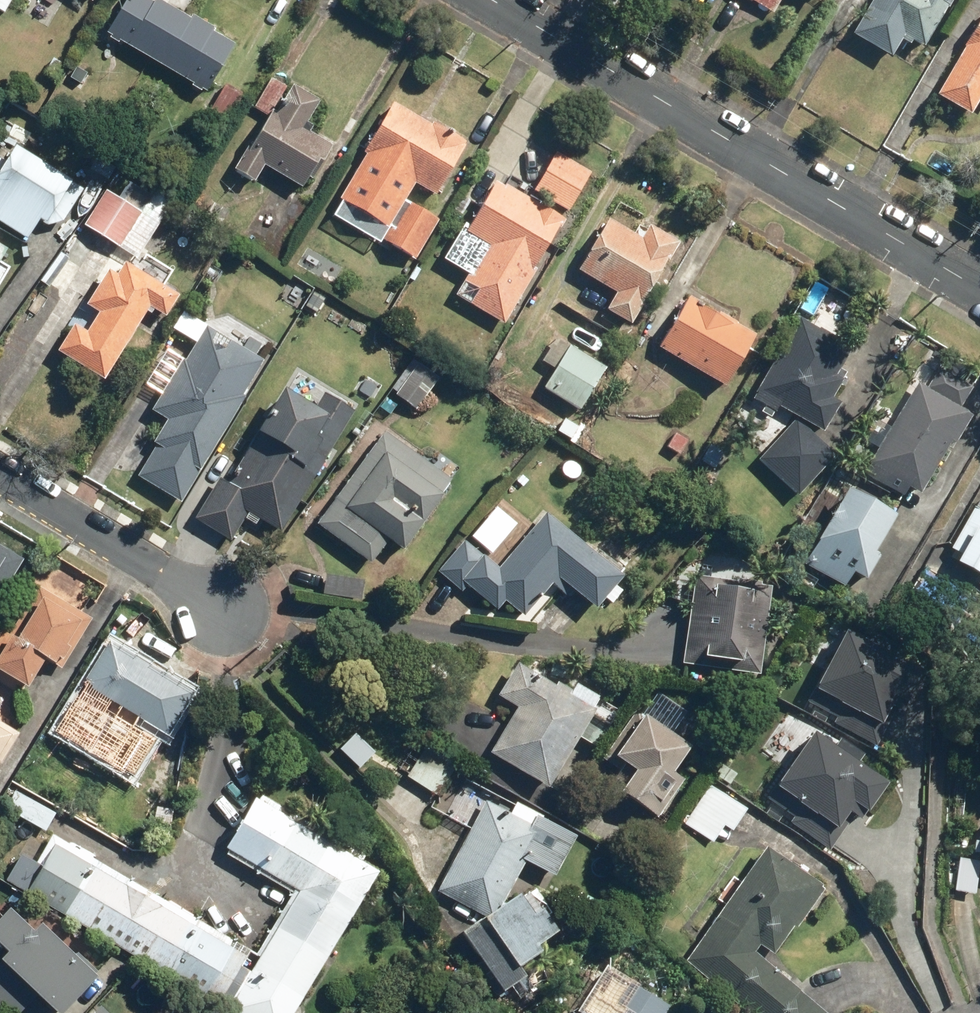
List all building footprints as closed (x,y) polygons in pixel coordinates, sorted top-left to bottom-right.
[(169,0),(127,0),(109,31),(212,92),(242,42),(169,0)] [(928,45),(954,0),(876,0),(858,31),(897,54),(908,34),(928,45)] [(941,92),(975,111),(979,103),(979,22),(941,92)] [(269,115),(288,85),(273,75),(254,105),(269,115)] [(310,124),(325,100),(292,79),(288,85),(269,115),(235,168),(255,182),(268,161),(307,186),(336,140),(310,124)] [(246,92),(229,81),(208,113),(225,125),(246,92)] [(470,144),(396,99),(366,146),(441,192),(470,144)] [(30,239),(43,219),(61,230),(73,209),(85,217),(102,189),(23,140),(9,162),(0,156),(0,220),(30,239)] [(596,168),(559,147),(537,188),(574,208),(596,168)] [(495,175),(448,256),(471,269),(457,292),(507,321),(568,217),(495,175)] [(146,208),(110,186),(87,223),(123,245),(146,208)] [(443,216),(409,194),(384,235),(417,256),(443,216)] [(609,306),(636,322),(686,241),(654,221),(650,228),(641,223),(637,229),(613,213),(580,267),(618,291),(609,306)] [(0,238),(0,288),(14,264),(7,259),(14,247),(0,238)] [(76,320),(59,349),(109,378),(153,303),(170,313),(183,290),(129,259),(121,272),(111,266),(90,301),(101,307),(89,327),(76,320)] [(759,331),(692,293),(662,344),(730,383),(759,331)] [(838,392),(847,376),(831,368),(847,337),(804,314),(760,397),(780,407),(782,404),(827,428),(845,396),(838,392)] [(267,357),(205,321),(155,409),(170,417),(157,439),(160,441),(142,473),(186,499),(267,357)] [(557,334),(542,358),(556,367),(544,385),(582,409),(608,366),(557,334)] [(443,374),(415,354),(392,385),(420,406),(443,374)] [(977,381),(947,366),(936,386),(919,377),(871,465),(899,481),(902,475),(926,488),(953,438),(960,442),(978,409),(965,402),(977,381)] [(329,388),(320,403),(291,385),(234,480),(224,474),(198,516),(233,537),(251,508),(286,529),(360,407),(329,388)] [(839,454),(799,417),(760,459),(800,496),(839,454)] [(408,550),(458,481),(386,429),(319,522),(373,561),(391,537),(408,550)] [(858,568),(872,576),(887,550),(881,547),(904,508),(857,481),(810,562),(848,584),(858,568)] [(949,547),(957,552),(952,562),(979,578),(979,509),(973,505),(949,547)] [(470,582),(503,606),(509,598),(531,614),(560,575),(602,606),(628,571),(546,509),(505,564),(466,534),(439,570),(464,590),(470,582)] [(26,560),(0,542),(0,599),(26,560)] [(759,642),(765,584),(722,580),(723,576),(696,573),(687,660),(762,667),(765,642),(759,642)] [(65,663),(94,617),(73,604),(81,592),(53,575),(46,587),(40,583),(11,629),(24,637),(6,666),(34,683),(52,654),(65,663)] [(921,661),(853,625),(820,686),(888,722),(921,661)] [(135,651),(89,674),(133,764),(179,742),(135,651)] [(553,784),(606,693),(581,678),(575,688),(523,658),(503,692),(523,704),(495,750),(553,784)] [(681,767),(698,741),(680,729),(691,713),(659,690),(618,750),(641,765),(626,788),(665,814),(692,775),(681,767)] [(24,732),(0,716),(0,767),(24,732)] [(874,809),(895,777),(864,756),(867,751),(844,736),(840,741),(819,726),(781,784),(843,824),(859,799),(874,809)] [(458,770),(426,749),(410,773),(442,794),(458,770)] [(176,770),(157,758),(136,790),(155,802),(176,770)] [(749,805),(717,785),(704,806),(736,827),(749,805)] [(231,1009),(238,1012),(294,1012),(379,866),(354,851),(357,845),(262,790),(227,849),(296,889),(259,951),(263,954),(255,969),(231,1009)] [(545,940),(565,925),(536,881),(510,897),(527,860),(564,877),(587,831),(519,798),(513,810),(485,796),(440,886),(492,912),(465,931),(508,990),(533,972),(526,963),(549,946),(545,940)] [(57,813),(31,797),(21,813),(47,829),(57,813)] [(7,879),(231,1009),(255,969),(245,963),(253,948),(56,834),(43,857),(25,846),(7,879)] [(761,948),(765,942),(780,953),(832,879),(772,838),(689,959),(751,1012),(835,1012),(761,948)] [(955,855),(951,888),(971,891),(975,858),(955,855)] [(0,919),(0,935),(15,949),(8,957),(67,1012),(104,972),(45,917),(38,925),(15,904),(0,919)] [(673,999),(636,977),(616,1012),(665,1012),(673,999)] [(102,1002),(92,1012),(114,1012),(102,1002)]
